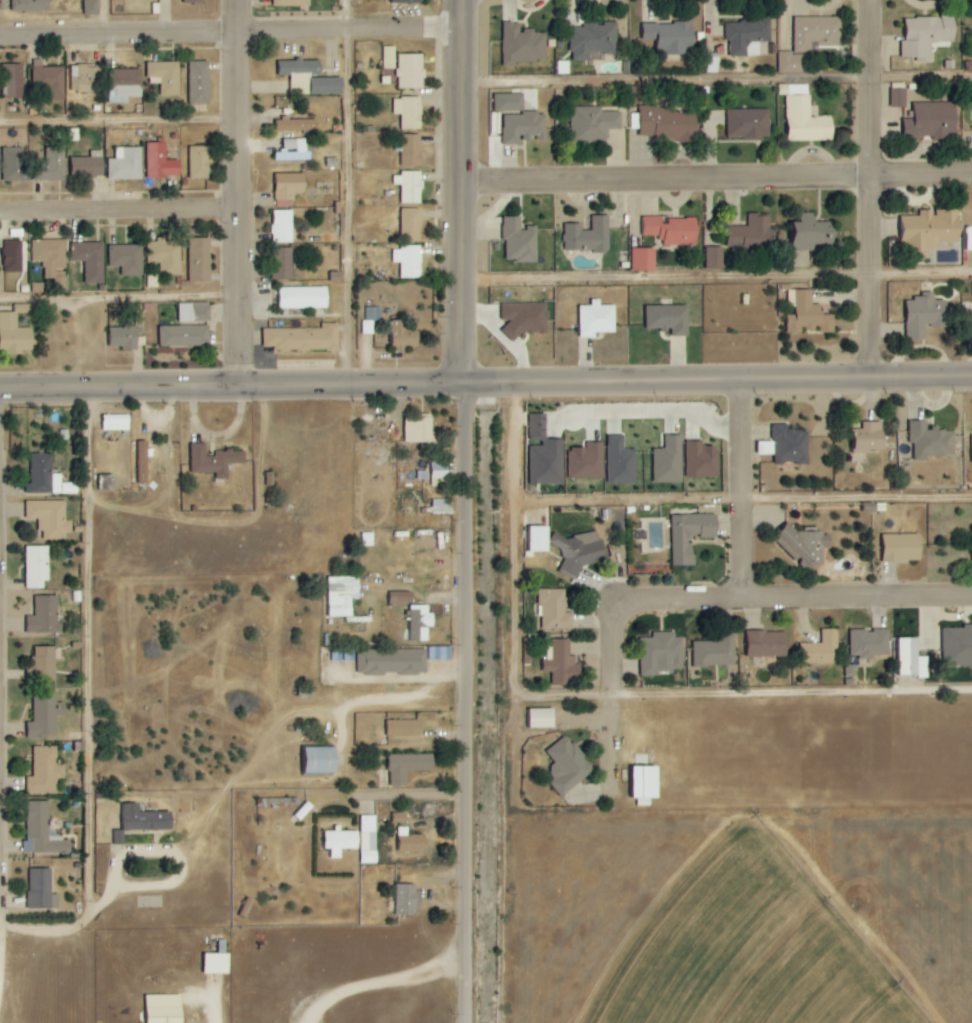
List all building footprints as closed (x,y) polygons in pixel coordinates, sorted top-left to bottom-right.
[(13,12),(49,11),(49,3),(54,3),(54,0),(12,0),(13,12)] [(100,15),(100,0),(84,0),(85,15),(100,15)] [(902,59),(933,59),(933,42),(955,42),(955,17),(904,17),(904,41),(902,41),(902,59)] [(808,73),(808,53),(813,53),(813,43),(842,43),(842,18),(795,18),(795,52),(779,52),(779,73),(808,73)] [(760,56),(760,42),(771,41),(771,20),(728,20),(729,57),(760,56)] [(547,63),(546,33),(535,33),(535,29),(521,29),(521,23),(503,23),(503,63),(547,63)] [(617,53),(617,23),(583,23),(583,27),(572,27),(571,61),(591,61),(591,53),(617,53)] [(643,23),(643,41),(659,41),(659,53),(694,53),(693,23),(643,23)] [(396,47),(384,47),(383,69),(396,69),(396,47)] [(398,55),(398,89),(425,89),(424,54),(398,55)] [(42,67),(42,60),(33,60),(32,91),(46,92),(46,100),(64,100),(65,67),(42,67)] [(279,61),(279,76),(291,76),(321,75),(321,60),(279,61)] [(189,62),(190,104),(210,104),(209,61),(189,62)] [(179,96),(180,62),(147,62),(146,78),(160,78),(160,96),(179,96)] [(24,64),(3,64),(2,98),(23,98),(24,64)] [(71,91),(102,93),(103,66),(72,65),(71,91)] [(113,70),(114,90),(109,90),(109,103),(129,103),(129,98),(142,97),(142,69),(113,70)] [(311,95),(343,94),(342,78),(311,78),(311,95)] [(788,141),(834,141),(834,116),(818,116),(818,106),(810,106),(810,84),(788,85),(788,141)] [(890,89),(890,108),(906,107),(905,88),(890,89)] [(503,113),(504,145),(521,145),(521,140),(546,139),(545,112),(524,113),(524,90),(511,90),(511,94),(495,94),(495,113),(503,113)] [(400,130),(422,130),(422,98),(394,98),(394,114),(400,114),(400,130)] [(913,103),(913,112),(905,112),(905,138),(957,136),(956,102),(913,103)] [(622,130),(621,112),(601,112),(601,107),(571,107),(572,143),(608,143),(608,130),(622,130)] [(697,141),(698,110),(639,108),(639,114),(631,114),(630,129),(640,129),(640,139),(697,141)] [(770,110),(728,110),(728,139),(771,139),(770,110)] [(319,130),(318,119),(277,120),(277,132),(319,130)] [(402,167),(422,166),(421,134),(402,135),(402,167)] [(312,160),(312,140),(283,141),(284,152),(274,152),(274,161),(312,160)] [(166,143),(147,143),(148,178),(180,178),(180,160),(166,160),(166,143)] [(4,182),(25,181),(24,147),(3,148),(4,182)] [(211,147),(189,147),(190,179),(211,179),(211,147)] [(65,148),(46,148),(46,158),(33,158),(34,181),(66,180),(65,148)] [(142,148),(116,148),(116,159),(108,159),(109,180),(142,180),(142,148)] [(91,158),(72,158),(72,177),(104,177),(103,151),(91,151),(91,158)] [(276,173),(276,207),(293,207),(293,193),(305,194),(305,174),(276,173)] [(421,173),(393,173),(394,185),(400,185),(400,204),(421,204),(421,173)] [(422,209),(402,209),(401,241),(421,241),(422,209)] [(292,243),(293,210),(273,210),(272,243),(292,243)] [(903,217),(903,245),(914,245),(914,256),(925,256),(924,250),(937,250),(937,242),(962,242),(961,210),(935,211),(935,210),(920,211),(920,217),(903,217)] [(772,249),(771,214),(748,215),(748,226),(727,227),(728,250),(772,249)] [(833,246),(833,214),(795,215),(795,268),(811,268),(811,247),(833,246)] [(609,216),(591,216),(592,231),(582,231),(582,224),(564,224),(565,252),(609,251),(609,216)] [(505,262),(538,262),(537,226),(523,226),(523,217),(504,217),(505,262)] [(662,217),(643,217),(643,237),(664,237),(664,246),(699,246),(699,220),(662,219),(662,217)] [(189,283),(211,283),(211,238),(190,238),(189,283)] [(66,240),(31,240),(32,262),(44,262),(44,278),(56,278),(56,269),(67,269),(66,240)] [(182,276),(181,240),(156,240),(156,242),(146,242),(147,264),(160,263),(160,276),(182,276)] [(22,273),(23,242),(4,241),(4,272),(22,273)] [(72,262),(85,262),(85,284),(105,284),(104,242),(72,243),(72,262)] [(143,245),(110,245),(110,267),(122,267),(122,275),(143,276),(143,245)] [(400,278),(421,279),(422,247),(393,247),(393,263),(400,263),(400,278)] [(723,247),(705,247),(706,270),(723,270),(723,247)] [(292,280),(293,248),(274,248),(273,280),(292,280)] [(632,272),(656,271),(656,249),(632,249),(632,272)] [(278,288),(279,309),(329,308),(329,287),(278,288)] [(835,333),(835,315),(823,315),(823,305),(813,305),(812,290),(795,290),(795,315),(787,316),(787,334),(804,333),(818,333),(835,333)] [(906,340),(926,341),(926,327),(947,328),(948,301),(935,300),(935,293),(921,292),(921,299),(907,299),(906,340)] [(616,333),(616,306),(601,306),(601,299),(592,299),(592,306),(580,306),(580,338),(595,338),(595,333),(616,333)] [(179,322),(211,321),(211,303),(179,303),(179,322)] [(505,336),(548,335),(548,303),(502,304),(502,320),(505,320),(505,336)] [(689,305),(647,306),(647,330),(672,330),(672,337),(689,336),(689,305)] [(364,334),(374,334),(374,321),(381,321),(381,307),(363,308),(364,334)] [(111,328),(111,347),(123,347),(123,349),(145,348),(143,311),(135,311),(135,318),(124,318),(125,328),(111,328)] [(33,353),(33,328),(17,328),(18,313),(0,312),(0,352),(33,353)] [(394,351),(418,351),(419,322),(395,322),(394,351)] [(263,330),(263,352),(339,351),(339,324),(322,324),(322,329),(263,330)] [(210,326),(160,326),(160,347),(210,346),(210,326)] [(531,485),(565,484),(564,439),(546,440),(546,414),(530,414),(531,485)] [(102,415),(102,431),(130,431),(130,416),(102,415)] [(432,418),(404,418),(404,443),(433,443),(432,418)] [(927,421),(910,421),(910,443),(915,443),(915,458),(955,458),(955,429),(927,430),(927,421)] [(885,422),(863,422),(862,429),(856,429),(856,452),(885,452),(885,422)] [(759,455),(775,455),(775,465),(810,464),(809,430),(787,431),(787,425),(772,425),(773,442),(758,442),(759,455)] [(624,435),(607,436),(609,484),(637,483),(636,449),(624,449),(624,435)] [(683,436),(666,436),(665,449),(654,449),(653,482),(682,483),(683,436)] [(137,484),(148,484),(148,442),(138,442),(137,484)] [(720,477),(719,447),(704,447),(704,442),(686,442),(687,478),(720,477)] [(602,443),(586,443),(586,449),(568,450),(569,480),(603,479),(602,443)] [(192,474),(216,473),(216,480),(229,480),(228,465),(246,464),(246,451),(216,451),(216,457),(206,458),(206,444),(191,444),(192,474)] [(32,454),(31,484),(27,484),(27,494),(74,495),(74,483),(62,483),(62,474),(53,474),(53,454),(32,454)] [(448,486),(448,465),(430,465),(430,486),(448,486)] [(98,492),(114,491),(114,475),(98,476),(98,492)] [(453,500),(432,499),(432,513),(452,513),(453,500)] [(42,541),(66,540),(66,534),(73,534),(73,521),(66,521),(66,501),(26,501),(27,518),(42,518),(42,541)] [(672,567),(693,566),(693,538),(718,538),(718,515),(672,516),(672,567)] [(550,527),(527,527),(527,552),(550,552),(550,527)] [(606,562),(600,531),(553,540),(554,548),(560,547),(566,577),(580,574),(579,567),(606,562)] [(790,540),(790,561),(802,560),(802,569),(814,569),(814,549),(831,549),(831,532),(784,533),(784,540),(790,540)] [(883,534),(883,562),(922,563),(922,535),(883,534)] [(49,547),(26,547),(26,589),(44,589),(44,581),(50,581),(49,547)] [(360,600),(360,577),(327,578),(327,618),(353,618),(353,600),(360,600)] [(567,590),(539,590),(539,605),(543,605),(542,629),(574,630),(574,613),(567,613),(567,590)] [(391,592),(391,606),(403,607),(403,602),(412,602),(412,593),(391,592)] [(28,634),(59,633),(59,596),(35,596),(36,616),(28,616),(28,634)] [(428,606),(407,606),(408,641),(429,641),(429,628),(434,627),(434,614),(429,614),(428,606)] [(944,667),(971,667),(971,628),(943,628),(944,667)] [(837,630),(823,629),(822,644),(801,644),(801,664),(836,665),(837,630)] [(889,630),(850,631),(850,658),(889,657),(889,630)] [(749,657),(788,657),(788,632),(748,632),(749,657)] [(684,673),(683,634),(653,634),(653,639),(640,639),(641,673),(684,673)] [(736,666),(735,634),(719,634),(719,642),(693,643),(694,667),(736,666)] [(571,640),(552,640),(552,661),(544,661),(544,672),(553,673),(552,684),(578,684),(579,656),(570,656),(571,640)] [(28,681),(56,680),(55,647),(33,647),(34,668),(27,668),(28,681)] [(427,650),(358,651),(359,676),(428,675),(427,650)] [(57,693),(33,693),(34,723),(27,723),(28,737),(57,736),(57,717),(65,716),(65,707),(57,708),(57,693)] [(555,709),(530,709),(530,728),(555,728),(555,709)] [(421,720),(387,721),(388,737),(422,736),(421,720)] [(562,798),(595,770),(565,736),(546,753),(559,768),(551,775),(555,779),(549,784),(562,798)] [(65,779),(65,763),(57,763),(57,747),(33,747),(33,778),(28,778),(28,794),(57,794),(57,779),(65,779)] [(301,748),(302,776),(338,775),(337,748),(301,748)] [(434,755),(390,755),(391,787),(408,787),(408,772),(434,771),(434,755)] [(660,768),(630,767),(629,799),(660,800),(660,768)] [(49,802),(28,802),(27,842),(23,842),(23,853),(70,854),(70,841),(62,841),(62,834),(49,834),(49,802)] [(124,805),(124,831),(173,831),(173,813),(140,813),(140,805),(124,805)] [(377,816),(361,816),(360,864),(377,864),(377,816)] [(400,854),(425,853),(424,835),(409,836),(409,828),(399,828),(400,854)] [(359,830),(335,830),(335,832),(322,832),(323,850),(330,850),(330,860),(342,859),(342,850),(360,850),(359,830)] [(123,831),(115,832),(115,846),(124,845),(123,831)] [(60,910),(60,894),(52,894),(52,869),(29,869),(29,910),(60,910)] [(421,885),(397,885),(396,916),(415,917),(416,906),(420,906),(421,885)] [(230,954),(205,954),(204,974),(229,974),(230,954)] [(147,1022),(183,1022),(183,994),(147,995),(147,1022)]
